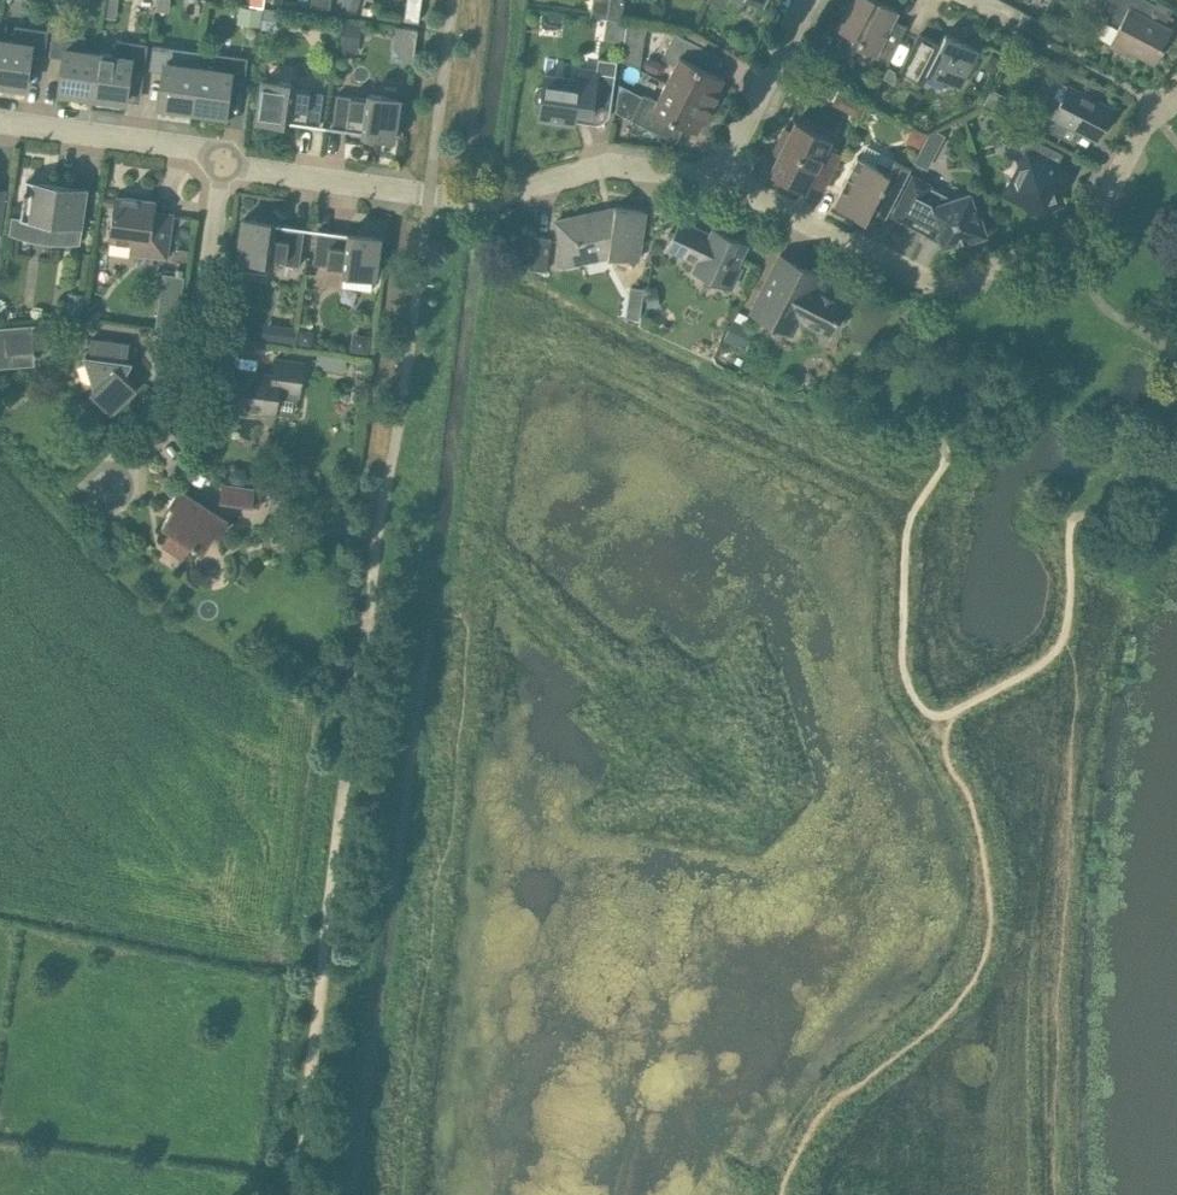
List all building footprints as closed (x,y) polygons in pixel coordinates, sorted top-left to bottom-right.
[(156,9),(169,10),(170,0),(157,0),(156,9)] [(405,18),(419,20),(422,0),(407,0),(405,18)] [(896,47),(907,25),(893,18),(898,9),(880,0),(850,0),(829,42),(831,48),(844,54),(853,51),(857,43),(874,52),(874,53),(889,61),(896,47)] [(1151,0),(1106,0),(1100,12),(1120,23),(1110,44),(1125,52),(1127,48),(1155,62),(1172,28),(1149,16),(1156,3),(1151,0)] [(362,12),(369,13),(373,14),(374,7),(363,5),(362,12)] [(1053,26),(1024,11),(1017,24),(1047,39),(1053,26)] [(0,38),(0,82),(26,85),(31,52),(45,54),(49,29),(16,25),(14,40),(0,38)] [(59,90),(93,95),(99,52),(84,50),(86,34),(53,30),(50,55),(64,57),(59,90)] [(666,81),(714,106),(721,91),(718,90),(724,77),(696,63),(705,46),(675,31),(662,56),(675,64),(666,81)] [(945,33),(943,37),(940,44),(920,33),(901,70),(923,81),(928,70),(960,86),(979,50),(945,33)] [(99,52),(93,95),(126,99),(131,66),(145,68),(148,43),(116,38),(114,54),(99,52)] [(192,108),(198,66),(201,50),(153,43),(150,69),(164,71),(159,104),(192,108)] [(213,68),(198,66),(192,108),(226,113),(230,80),(245,82),(248,57),(216,52),(213,68)] [(611,104),(617,60),(598,57),(597,68),(579,65),(577,77),(545,72),(543,84),(537,87),(535,91),(534,96),(536,101),(541,105),(539,115),(575,120),(576,110),(592,112),(594,101),(611,104)] [(263,79),(261,94),(258,117),(289,122),(289,121),(319,125),(324,91),(293,87),(294,83),(263,79)] [(707,120),(714,106),(666,81),(658,99),(644,92),(631,118),(661,133),(669,117),(697,131),(703,118),(707,120)] [(1114,107),(1069,84),(1060,101),(1045,93),(1031,120),(1061,135),(1067,123),(1098,138),(1114,107)] [(399,98),(375,94),(368,93),(367,98),(337,93),(332,127),(363,131),(363,132),(394,136),(394,133),(402,134),(407,102),(398,101),(399,98)] [(795,120),(795,121),(791,130),(785,127),(770,158),(775,160),(770,170),(805,188),(809,180),(823,188),(841,153),(827,146),(831,138),(795,120)] [(1029,151),(1036,138),(1010,125),(1003,139),(1027,152),(1007,192),(1027,203),(1030,211),(1062,200),(1060,192),(1070,172),(1029,151)] [(913,158),(926,166),(945,134),(932,127),(913,158)] [(865,219),(873,205),(888,212),(911,167),(895,159),(888,171),(857,156),(833,203),(865,219)] [(913,174),(904,192),(893,213),(941,238),(943,245),(966,237),(967,240),(986,234),(980,215),(977,216),(970,193),(950,199),(948,196),(930,186),(931,184),(913,174)] [(26,178),(26,181),(21,216),(11,215),(9,232),(21,237),(34,240),(49,243),(68,243),(74,243),(81,242),(89,187),(26,178)] [(173,213),(154,211),(156,200),(116,195),(110,239),(132,242),(131,252),(167,256),(173,213)] [(638,260),(641,234),(645,210),(615,206),(614,211),(601,214),(600,210),(556,220),(566,264),(607,256),(638,260)] [(300,264),(302,251),(305,227),(275,223),(275,222),(244,218),(238,256),(240,257),(239,267),(268,271),(270,257),(286,259),(286,262),(300,264)] [(712,227),(710,232),(681,219),(668,248),(697,261),(693,269),(732,287),(742,266),(738,264),(748,243),(712,227)] [(318,229),(315,253),(313,262),(344,267),(343,271),(374,275),(380,236),(349,232),(349,233),(318,229)] [(534,235),(530,267),(547,269),(551,237),(534,235)] [(177,258),(176,259),(188,261),(189,248),(178,247),(177,252),(177,258)] [(822,275),(794,261),(780,254),(752,310),(794,333),(800,321),(828,335),(846,300),(817,285),(822,275)] [(86,301),(84,317),(100,319),(101,310),(95,303),(86,301)] [(738,310),(724,337),(746,349),(756,329),(744,323),(748,316),(738,310)] [(32,323),(0,326),(0,367),(35,364),(32,323)] [(130,343),(106,340),(91,338),(89,356),(85,355),(95,385),(90,390),(112,412),(137,388),(124,374),(131,361),(127,361),(130,343)] [(305,362),(299,361),(275,358),(272,375),(234,370),(228,406),(244,408),(246,412),(261,414),(261,412),(277,414),(280,391),(300,394),(305,362)] [(253,505),(255,488),(222,484),(220,501),(253,505)] [(229,521),(199,500),(179,487),(169,503),(173,506),(162,523),(173,530),(170,533),(169,532),(162,543),(182,557),(192,543),(202,550),(214,533),(218,536),(229,521)]
